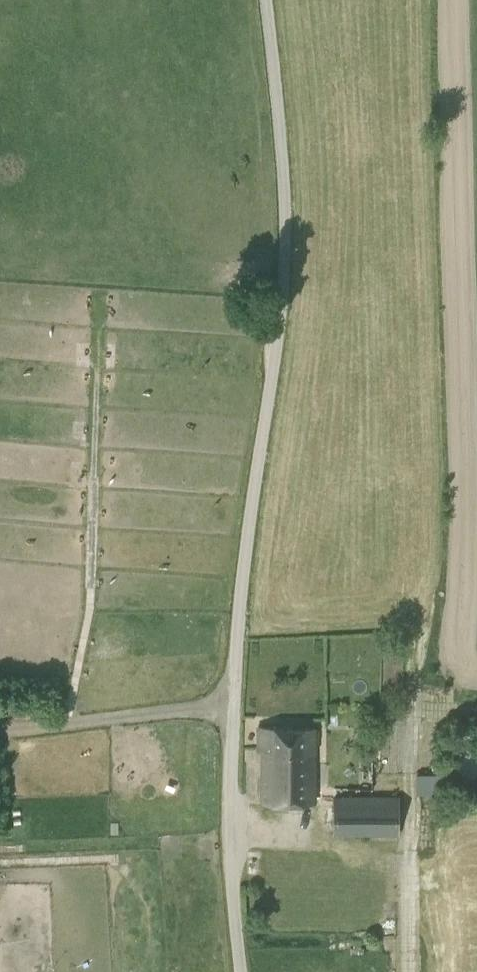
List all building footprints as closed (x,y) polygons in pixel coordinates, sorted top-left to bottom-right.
[(262,753),(262,804),(314,804),(314,728),(257,727),(256,753),(262,753)] [(425,801),(438,801),(438,793),(443,793),(443,773),(416,773),(416,792),(422,792),(422,799),(425,799),(425,801)] [(355,835),(396,834),(396,798),(330,799),(330,835),(342,835),(342,838),(355,838),(355,835)]
